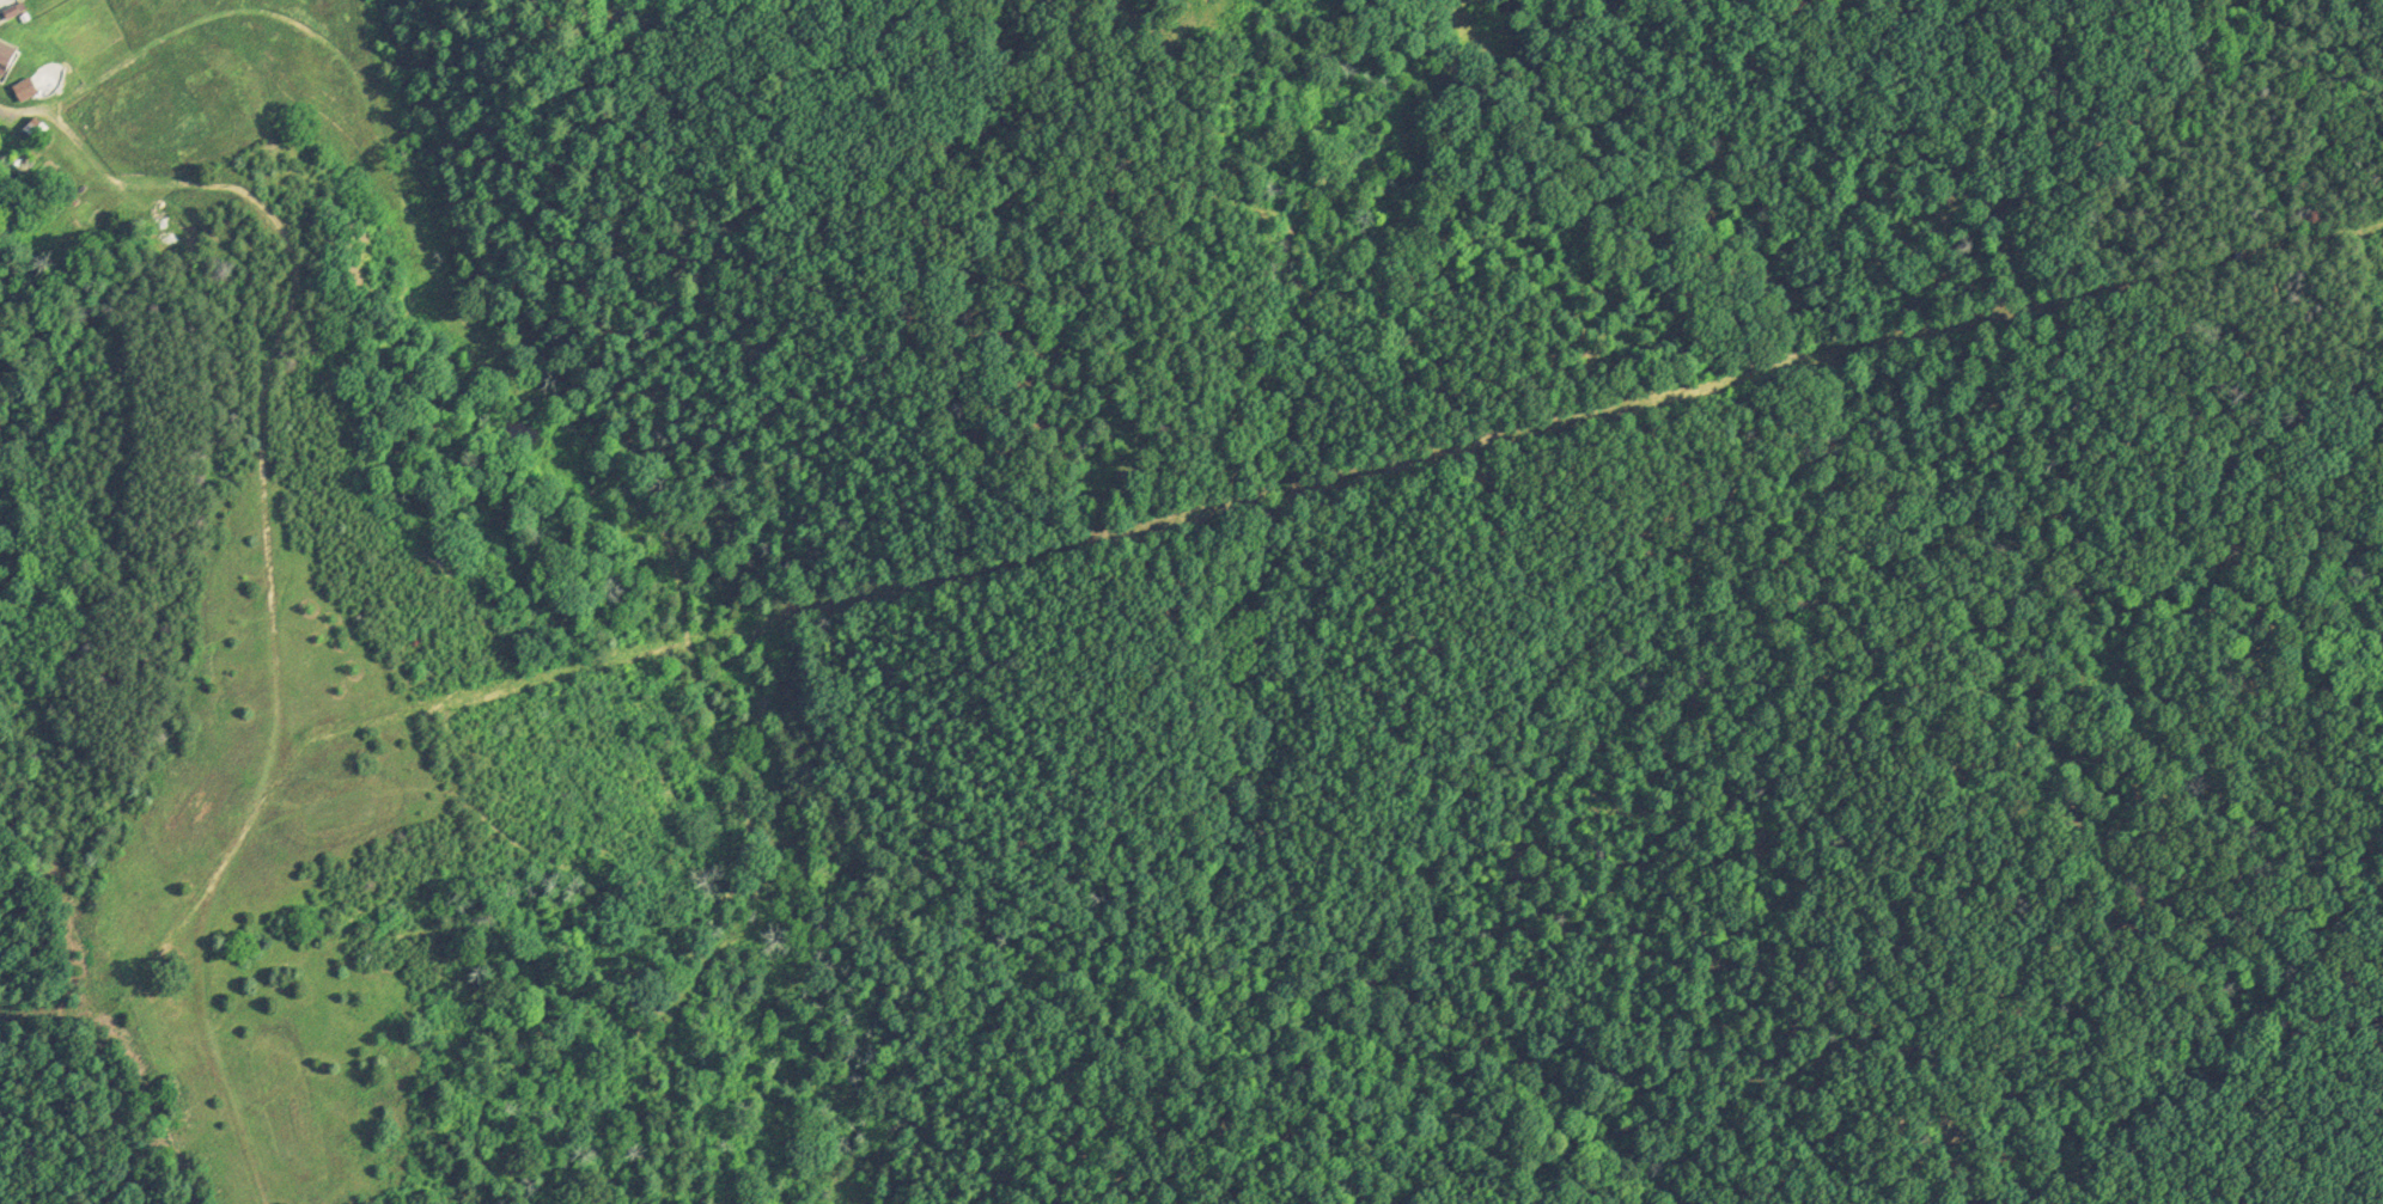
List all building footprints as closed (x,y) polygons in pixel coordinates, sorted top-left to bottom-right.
[(2,75),(13,52),(0,46),(0,74),(2,75)]
